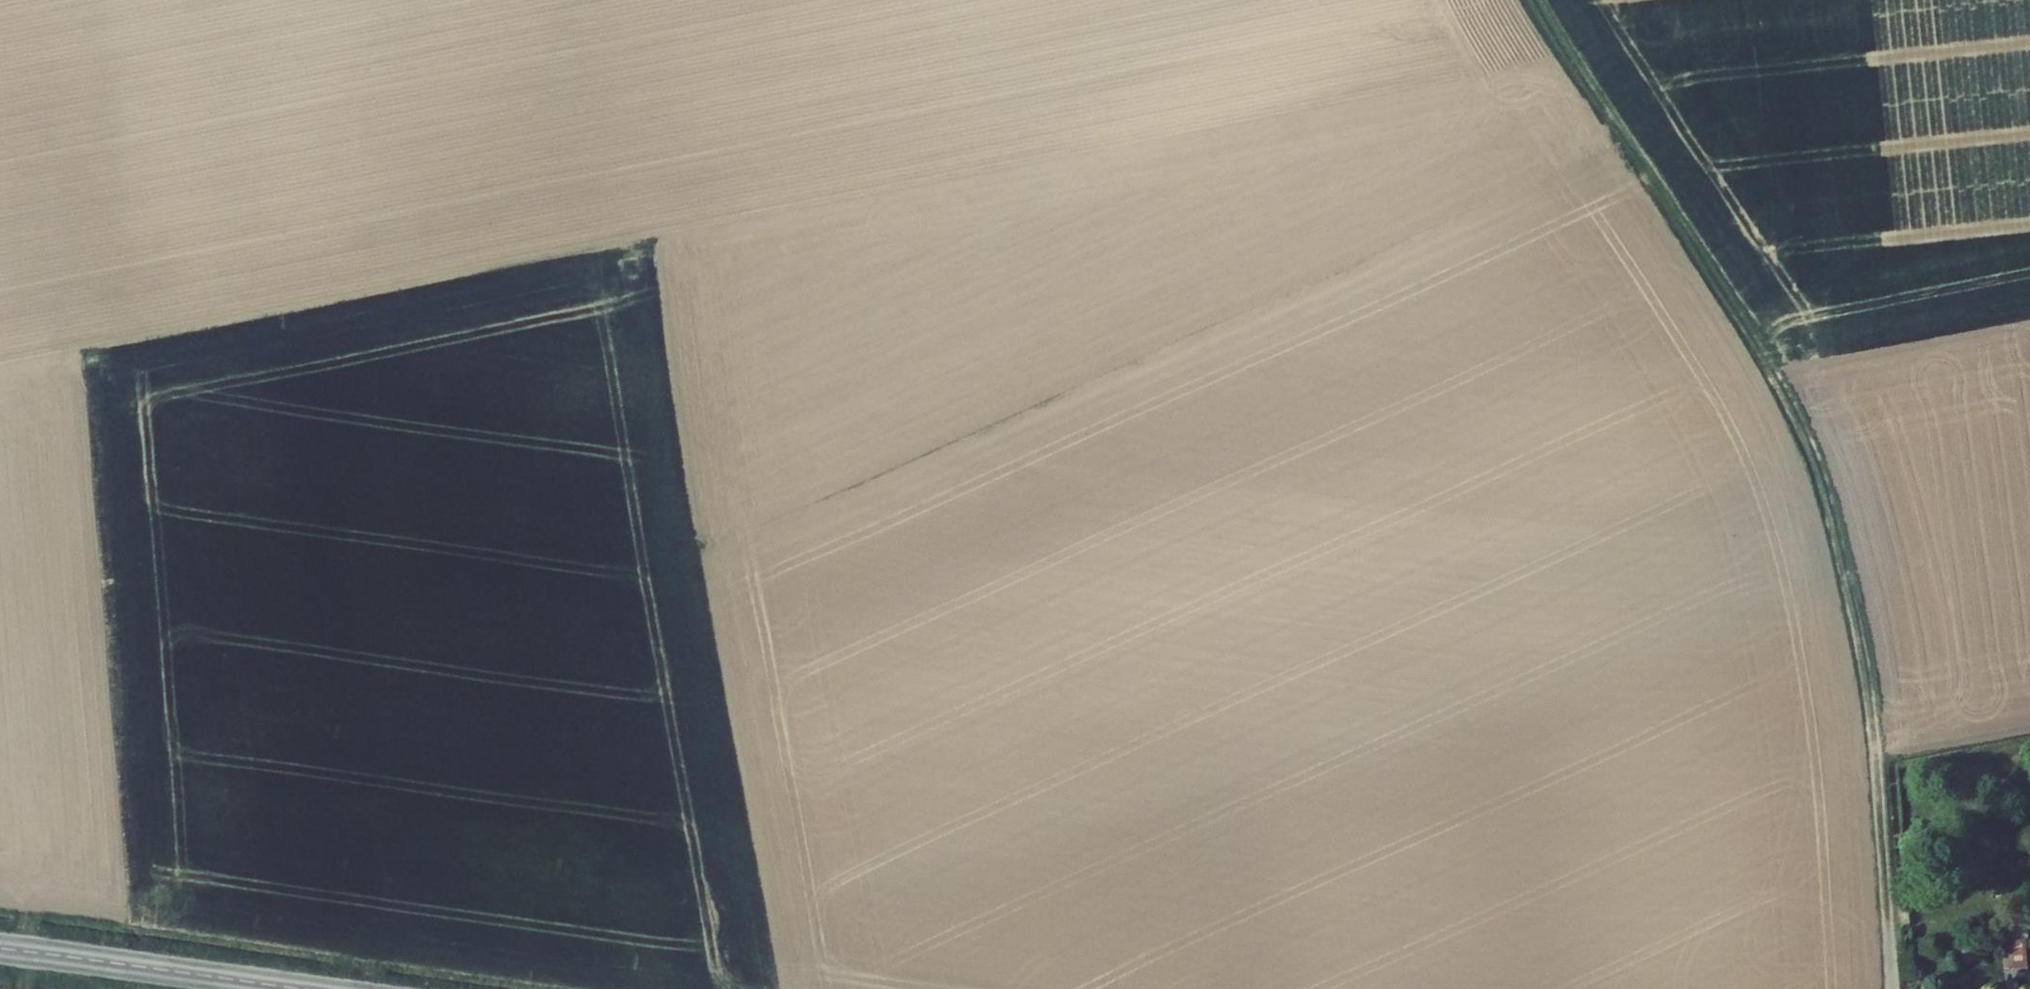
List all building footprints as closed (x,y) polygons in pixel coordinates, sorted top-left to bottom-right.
[(2004,941),(2003,967),(2026,968),(2027,942),(2004,941)]
